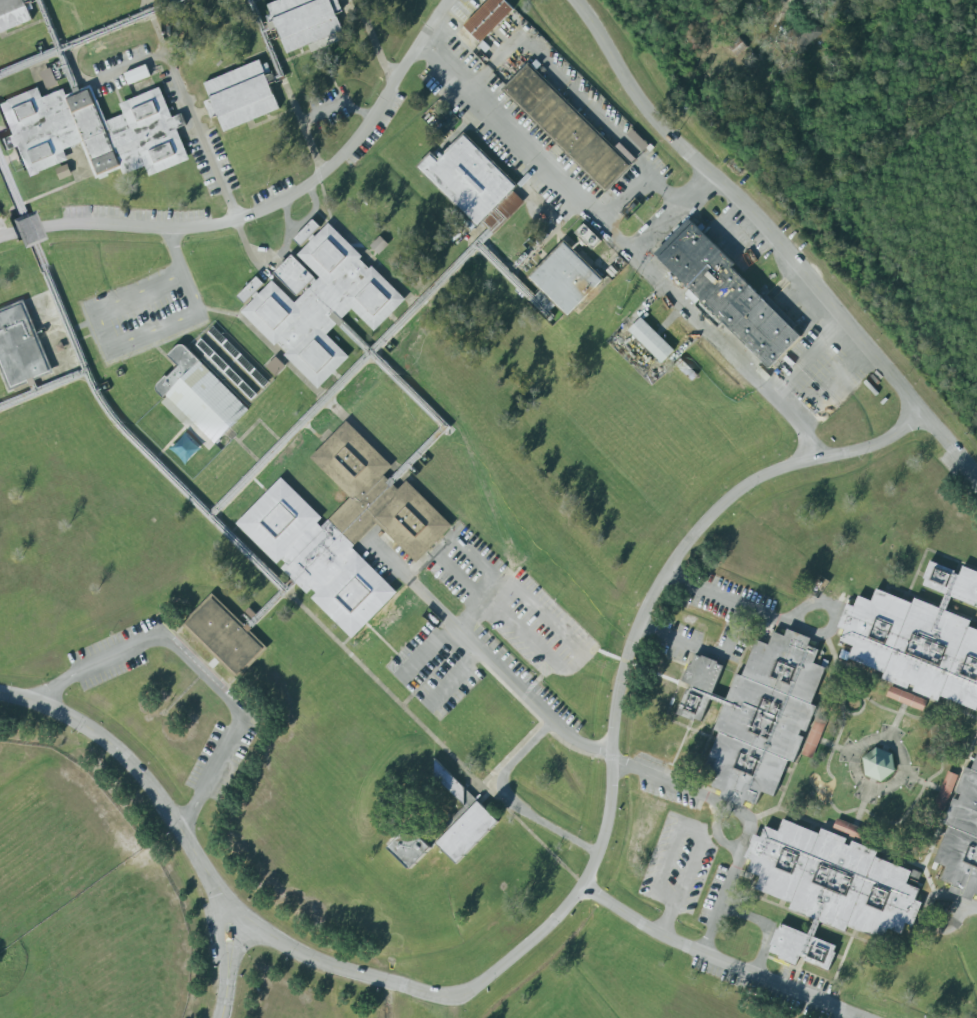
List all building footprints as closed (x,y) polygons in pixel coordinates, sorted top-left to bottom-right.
[(33,21),(25,0),(0,0),(0,34),(33,21)] [(286,54),(309,46),(311,51),(346,39),(336,12),(342,10),(338,0),(276,0),(268,3),(286,54)] [(504,0),(489,0),(464,26),(482,43),(514,10),(504,0)] [(824,35),(811,17),(778,41),(791,58),(824,35)] [(279,110),(261,61),(204,82),(210,100),(205,102),(210,117),(217,115),(224,131),(279,110)] [(502,90),(606,191),(637,160),(619,143),(614,148),(528,64),(502,90)] [(124,74),(129,85),(151,77),(146,65),(124,74)] [(40,72),(46,89),(57,85),(51,68),(40,72)] [(26,177),(68,161),(64,150),(84,143),(96,177),(121,168),(123,175),(146,167),(149,176),(189,161),(177,128),(186,125),(182,114),(172,118),(161,88),(120,103),(124,115),(105,122),(91,85),(65,95),(64,90),(42,98),(38,89),(0,103),(0,107),(26,177)] [(493,233),(524,203),(512,190),(516,186),(464,134),(438,160),(432,153),(418,167),(477,226),(482,221),(493,233)] [(71,176),(68,165),(56,169),(60,180),(71,176)] [(732,265),(735,262),(693,220),(692,221),(689,217),(654,252),(658,256),(659,256),(769,366),(801,334),(794,328),(797,324),(767,293),(763,296),(732,265)] [(406,300),(327,223),(322,229),(313,220),(294,239),(303,248),(295,257),(292,255),(272,275),(275,278),(241,312),(319,388),(349,357),(327,336),(353,310),(375,331),(406,300)] [(371,245),(377,253),(387,244),(380,237),(371,245)] [(568,316),(604,280),(565,241),(529,277),(568,316)] [(265,284),(257,277),(238,296),(246,304),(265,284)] [(9,387),(51,372),(26,301),(0,310),(0,361),(9,387)] [(675,351),(641,318),(628,331),(662,364),(675,351)] [(215,444),(248,409),(180,343),(168,356),(178,365),(156,387),(215,444)] [(286,366),(276,357),(267,367),(276,377),(286,366)] [(353,639),(399,593),(353,548),(377,523),(418,563),(453,527),(407,481),(399,489),(384,475),(392,466),(346,421),(310,458),(351,498),(323,526),(319,523),(323,519),(282,478),(236,524),(280,567),(310,596),(310,597),(353,639)] [(944,617),(950,598),(976,607),(976,576),(930,561),(922,586),(945,593),(940,609),(876,589),(872,601),(858,596),(855,607),(846,604),(838,628),(844,630),(840,642),(852,646),(849,656),(842,654),(839,664),(976,708),(976,627),(944,617)] [(185,624),(239,676),(268,646),(213,594),(185,624)] [(712,787),(723,791),(720,800),(743,807),(745,801),(757,805),(761,792),(781,799),(824,667),(814,664),(818,650),(808,647),(811,638),(787,630),(785,636),(773,632),(769,645),(752,639),(731,701),(713,695),(723,664),(693,654),(683,683),(688,684),(677,715),(702,723),(710,699),(725,704),(704,769),(716,773),(712,787)] [(886,697),(923,712),(927,701),(891,686),(886,697)] [(948,826),(948,825),(935,863),(946,867),(941,882),(951,885),(948,893),(972,901),(974,895),(976,896),(976,741),(948,826)] [(865,779),(895,776),(893,751),(863,753),(865,779)] [(478,802),(439,761),(430,770),(465,807),(448,823),(452,827),(478,802)] [(935,805),(946,809),(957,775),(947,772),(935,805)] [(437,845),(458,865),(500,821),(479,802),(437,845)] [(922,872),(783,819),(778,832),(765,827),(761,838),(754,835),(745,858),(751,860),(746,872),(760,877),(754,892),(816,916),(808,935),(779,924),(768,954),(797,965),(799,959),(833,972),(834,946),(814,938),(817,928),(887,932),(888,930),(901,935),(905,924),(913,927),(922,903),(915,901),(920,889),(918,880),(922,872)] [(389,848),(413,871),(434,848),(410,826),(389,848)]
